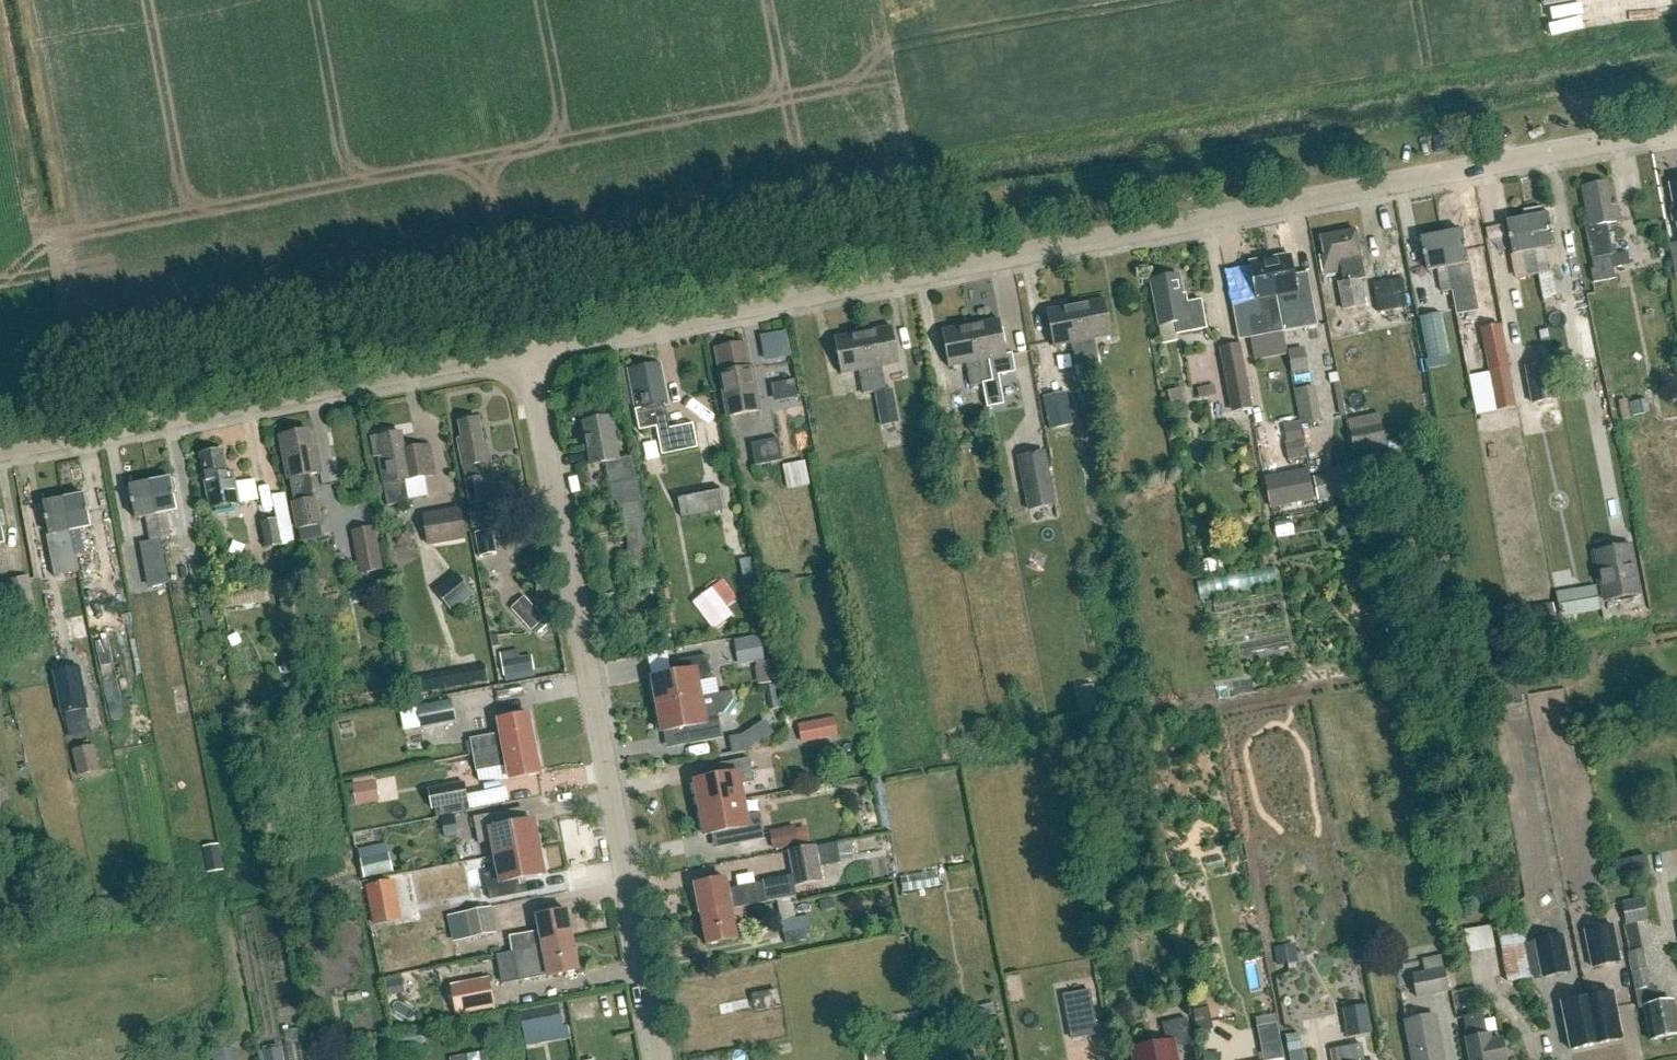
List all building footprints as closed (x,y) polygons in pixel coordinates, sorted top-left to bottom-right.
[(1611,208),(1607,183),(1582,188),(1589,228),(1586,228),(1592,259),(1593,269),(1591,269),(1593,283),(1615,279),(1611,256),(1614,255),(1608,224),(1620,222),(1617,207),(1611,208)] [(1528,219),(1538,275),(1549,273),(1544,249),(1554,247),(1548,215),(1528,219)] [(1518,279),(1538,275),(1528,219),(1508,223),(1518,279)] [(1462,232),(1442,236),(1452,292),(1457,316),(1478,312),(1469,263),(1468,263),(1462,232)] [(1361,259),(1356,234),(1323,240),(1327,257),(1322,258),(1325,276),(1342,272),(1344,282),(1339,283),(1344,311),(1366,307),(1361,280),(1366,279),(1362,259),(1361,259)] [(1443,294),(1452,292),(1442,236),(1422,240),(1428,272),(1438,270),(1443,294)] [(1271,261),(1285,334),(1319,328),(1314,302),(1300,305),(1291,257),(1287,258),(1284,256),(1277,257),(1275,260),(1271,261)] [(1285,334),(1271,261),(1267,262),(1264,259),(1257,261),(1255,264),(1251,265),(1257,301),(1258,301),(1260,314),(1243,318),(1248,341),(1285,334)] [(1185,304),(1183,296),(1180,276),(1153,281),(1161,327),(1175,324),(1177,335),(1207,329),(1202,301),(1185,304)] [(1378,312),(1406,307),(1401,279),(1373,284),(1378,312)] [(1075,305),(1087,364),(1098,362),(1094,339),(1112,336),(1105,300),(1075,305)] [(1075,367),(1087,364),(1075,305),(1046,311),(1053,347),(1071,343),(1075,367)] [(1428,360),(1451,356),(1443,313),(1420,318),(1428,360)] [(971,326),(982,384),(993,382),(989,359),(1007,356),(1000,320),(971,326)] [(970,387),(982,384),(971,326),(941,331),(948,367),(966,364),(970,387)] [(1490,373),(1509,369),(1501,326),(1482,330),(1490,373)] [(863,333),(875,392),(886,390),(882,366),(899,363),(892,327),(863,333)] [(763,359),(789,355),(785,328),(759,333),(763,359)] [(863,394),(875,392),(863,333),(834,338),(841,374),(859,371),(863,394)] [(1241,344),(1222,348),(1235,412),(1254,409),(1241,344)] [(745,370),(740,346),(716,350),(723,390),(724,390),(729,416),(761,410),(757,390),(753,391),(752,386),(756,385),(753,369),(745,370)] [(1043,386),(1047,425),(1076,421),(1066,348),(1038,352),(1042,386),(1043,386)] [(1288,359),(1290,371),(1307,368),(1305,356),(1288,359)] [(669,430),(664,407),(666,407),(666,406),(670,405),(661,364),(628,370),(636,410),(640,431),(657,428),(662,456),(698,449),(694,425),(669,430)] [(1527,368),(1533,404),(1557,399),(1551,364),(1527,368)] [(1509,369),(1490,373),(1497,411),(1516,408),(1509,369)] [(1291,372),(1292,386),(1309,384),(1308,370),(1291,372)] [(797,405),(795,378),(768,380),(770,407),(797,405)] [(1304,422),(1321,419),(1316,387),(1298,390),(1304,422)] [(897,405),(880,408),(883,424),(900,421),(897,405)] [(1354,452),(1386,446),(1380,413),(1348,420),(1354,452)] [(620,461),(612,417),(584,423),(592,466),(607,464),(611,486),(636,481),(632,459),(620,461)] [(483,445),(478,419),(459,423),(462,439),(458,440),(470,506),(469,507),(473,528),(496,524),(492,502),(488,503),(483,478),(480,464),(492,462),(488,444),(483,445)] [(1283,421),(1285,457),(1303,456),(1301,420),(1283,421)] [(314,454),(310,432),(282,438),(286,455),(291,454),(296,483),(297,483),(301,502),(300,502),(305,528),(320,525),(322,524),(317,499),(314,499),(310,475),(321,473),(317,453),(314,454)] [(404,451),(401,434),(381,438),(372,440),(375,457),(380,457),(389,507),(408,504),(404,481),(434,476),(429,447),(404,451)] [(756,468),(782,463),(778,439),(752,444),(756,468)] [(1018,456),(1029,511),(1057,505),(1046,451),(1018,456)] [(233,483),(230,468),(225,469),(221,452),(203,455),(206,473),(203,474),(209,506),(255,498),(251,480),(233,483)] [(806,461),(784,466),(788,489),(810,484),(806,461)] [(1349,469),(1313,474),(1316,497),(1353,492),(1349,469)] [(150,482),(161,539),(171,537),(166,514),(177,511),(174,497),(175,497),(174,492),(176,492),(174,479),(171,480),(170,478),(150,482)] [(611,486),(615,507),(623,506),(641,502),(643,502),(638,480),(636,481),(611,486)] [(151,541),(161,539),(150,482),(130,486),(130,488),(127,488),(129,501),(131,501),(132,505),(133,505),(136,519),(147,517),(151,541)] [(683,528),(702,525),(700,514),(723,509),(719,485),(676,494),(683,528)] [(64,499),(75,556),(85,554),(80,530),(91,528),(88,514),(89,513),(88,509),(90,509),(88,496),(85,496),(84,495),(64,499)] [(79,573),(75,556),(64,499),(44,503),(44,504),(41,505),(43,518),(45,517),(46,522),(47,521),(50,536),(53,535),(54,542),(48,543),(55,577),(79,573)] [(627,532),(646,528),(641,502),(623,506),(627,532)] [(428,546),(467,539),(462,507),(422,514),(428,546)] [(283,547),(283,545),(278,519),(261,522),(266,550),(283,547)] [(305,528),(299,529),(302,543),(307,542),(323,539),(320,525),(305,528)] [(361,574),(385,569),(376,525),(352,529),(361,574)] [(480,557),(495,554),(491,530),(476,533),(480,557)] [(163,552),(145,556),(148,569),(166,566),(163,552)] [(1637,568),(1604,574),(1609,599),(1641,593),(1637,568)] [(455,571),(432,590),(439,598),(462,579),(455,571)] [(12,616),(35,612),(29,576),(6,580),(12,616)] [(733,614),(726,604),(737,596),(723,576),(691,599),(712,629),(733,614)] [(284,617),(302,613),(294,579),(277,583),(284,617)] [(441,598),(449,610),(472,593),(464,581),(441,598)] [(1601,611),(1596,586),(1556,593),(1560,618),(1601,611)] [(509,607),(530,629),(544,616),(522,594),(509,607)] [(761,637),(739,641),(743,663),(765,659),(761,637)] [(503,679),(533,676),(531,653),(518,654),(517,648),(500,650),(503,679)] [(657,706),(702,698),(699,682),(712,680),(708,656),(675,662),(678,674),(652,679),(657,706)] [(78,667),(57,671),(66,714),(87,709),(78,667)] [(657,706),(662,733),(688,728),(691,745),(723,739),(718,711),(705,713),(702,698),(657,706)] [(421,729),(457,722),(452,699),(417,706),(421,729)] [(86,710),(66,714),(70,738),(91,734),(86,710)] [(475,757),(535,746),(529,715),(499,721),(503,739),(494,741),(493,737),(472,741),(475,757)] [(816,721),(820,740),(838,736),(834,718),(816,721)] [(744,736),(731,737),(733,753),(746,751),(744,736)] [(94,745),(73,749),(78,777),(100,773),(94,745)] [(535,746),(475,757),(477,771),(499,767),(498,763),(507,762),(510,781),(540,775),(535,746)] [(700,810),(745,801),(742,785),(755,783),(750,759),(718,765),(720,778),(695,783),(700,810)] [(351,781),(354,803),(377,799),(374,777),(351,781)] [(431,810),(435,809),(468,803),(464,782),(427,789),(431,810)] [(745,801),(700,810),(705,837),(731,832),(733,846),(766,840),(761,814),(748,817),(745,801)] [(495,858),(540,849),(535,822),(509,827),(506,813),(474,819),(479,845),(492,842),(495,858)] [(768,829),(771,847),(809,841),(806,823),(768,829)] [(840,863),(837,842),(815,846),(820,866),(840,863)] [(822,880),(820,866),(815,846),(789,851),(797,885),(822,880)] [(540,849),(495,858),(498,873),(485,876),(490,902),(523,895),(520,881),(545,876),(540,849)] [(364,878),(392,872),(389,853),(361,859),(364,878)] [(899,871),(900,888),(938,886),(937,869),(899,871)] [(361,884),(371,926),(403,918),(392,876),(361,884)] [(702,916),(732,910),(767,903),(763,884),(729,891),(727,880),(696,886),(702,916)] [(791,898),(776,900),(783,932),(805,927),(813,926),(811,915),(795,918),(791,898)] [(1623,903),(1627,926),(1649,921),(1644,899),(1623,903)] [(469,942),(495,936),(489,910),(463,916),(469,942)] [(732,910),(702,916),(708,947),(738,941),(732,910)] [(543,947),(573,941),(567,912),(537,918),(541,936),(534,938),(533,934),(510,939),(513,954),(543,948),(543,947)] [(1468,953),(1495,948),(1491,926),(1465,931),(1468,953)] [(1593,968),(1620,962),(1613,926),(1585,932),(1593,968)] [(785,943),(807,939),(805,927),(783,932),(785,943)] [(1531,978),(1524,944),(1526,944),(1525,933),(1499,937),(1506,982),(1531,978)] [(1535,942),(1543,978),(1571,972),(1563,936),(1535,942)] [(1641,950),(1638,937),(1625,940),(1632,972),(1638,1003),(1643,1002),(1651,1041),(1676,1036),(1676,1025),(1672,1001),(1656,1004),(1653,988),(1650,989),(1646,969),(1646,970),(1642,950),(1641,950)] [(547,967),(549,978),(579,972),(573,941),(543,947),(543,948),(513,954),(519,983),(542,979),(540,968),(547,967)] [(1276,944),(1275,960),(1290,960),(1290,945),(1276,944)] [(1444,969),(1441,955),(1422,959),(1424,972),(1413,974),(1417,999),(1450,992),(1446,968),(1444,969)] [(451,987),(457,1015),(493,1008),(487,980),(451,987)] [(1090,991),(1064,996),(1072,1039),(1098,1034),(1090,991)] [(757,1012),(781,1007),(778,992),(754,996),(757,1012)] [(1587,998),(1597,1045),(1623,1040),(1613,993),(1587,998)] [(1571,1051),(1597,1045),(1587,998),(1561,1003),(1571,1051)] [(1197,1031),(1211,1029),(1208,1004),(1193,1006),(1197,1031)] [(1347,1037),(1372,1034),(1368,1005),(1343,1009),(1347,1037)] [(521,1013),(525,1034),(564,1027),(560,1006),(521,1013)] [(1482,1014),(1463,1018),(1472,1059),(1505,1059),(1501,1040),(1488,1042),(1482,1014)] [(1436,1017),(1407,1022),(1414,1059),(1444,1059),(1436,1017)] [(1176,1048),(1193,1045),(1188,1019),(1164,1024),(1167,1043),(1133,1049),(1135,1059),(1178,1059),(1176,1048)] [(1265,1059),(1285,1059),(1278,1024),(1259,1028),(1265,1059)] [(1299,1031),(1286,1033),(1289,1059),(1302,1059),(1299,1031)] [(317,1033),(306,1035),(308,1045),(319,1043),(317,1033)] [(1358,1045),(1332,1050),(1334,1059),(1361,1059),(1358,1045)] [(212,1052),(214,1059),(238,1059),(236,1048),(212,1052)] [(262,1051),(264,1059),(284,1059),(282,1048),(262,1051)]
